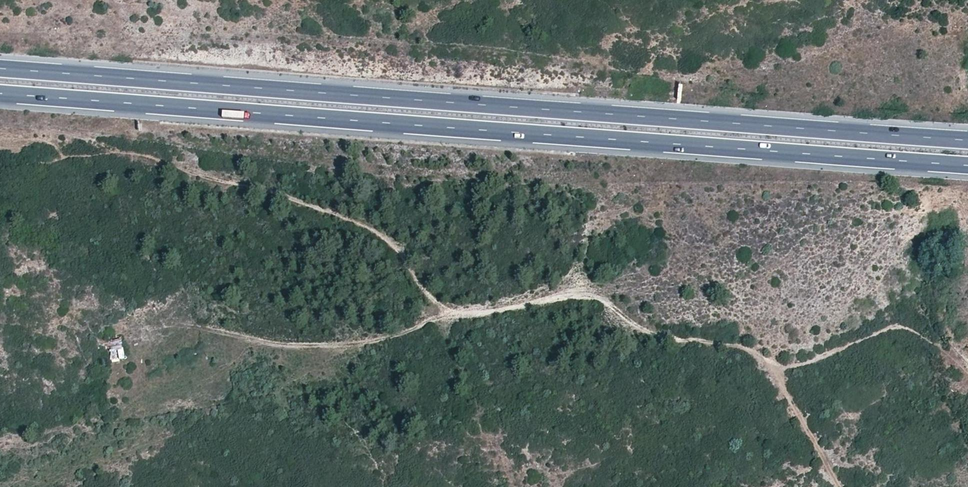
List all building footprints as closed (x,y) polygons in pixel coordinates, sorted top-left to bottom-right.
[(124,342),(112,342),(112,361),(125,360),(124,342)]
